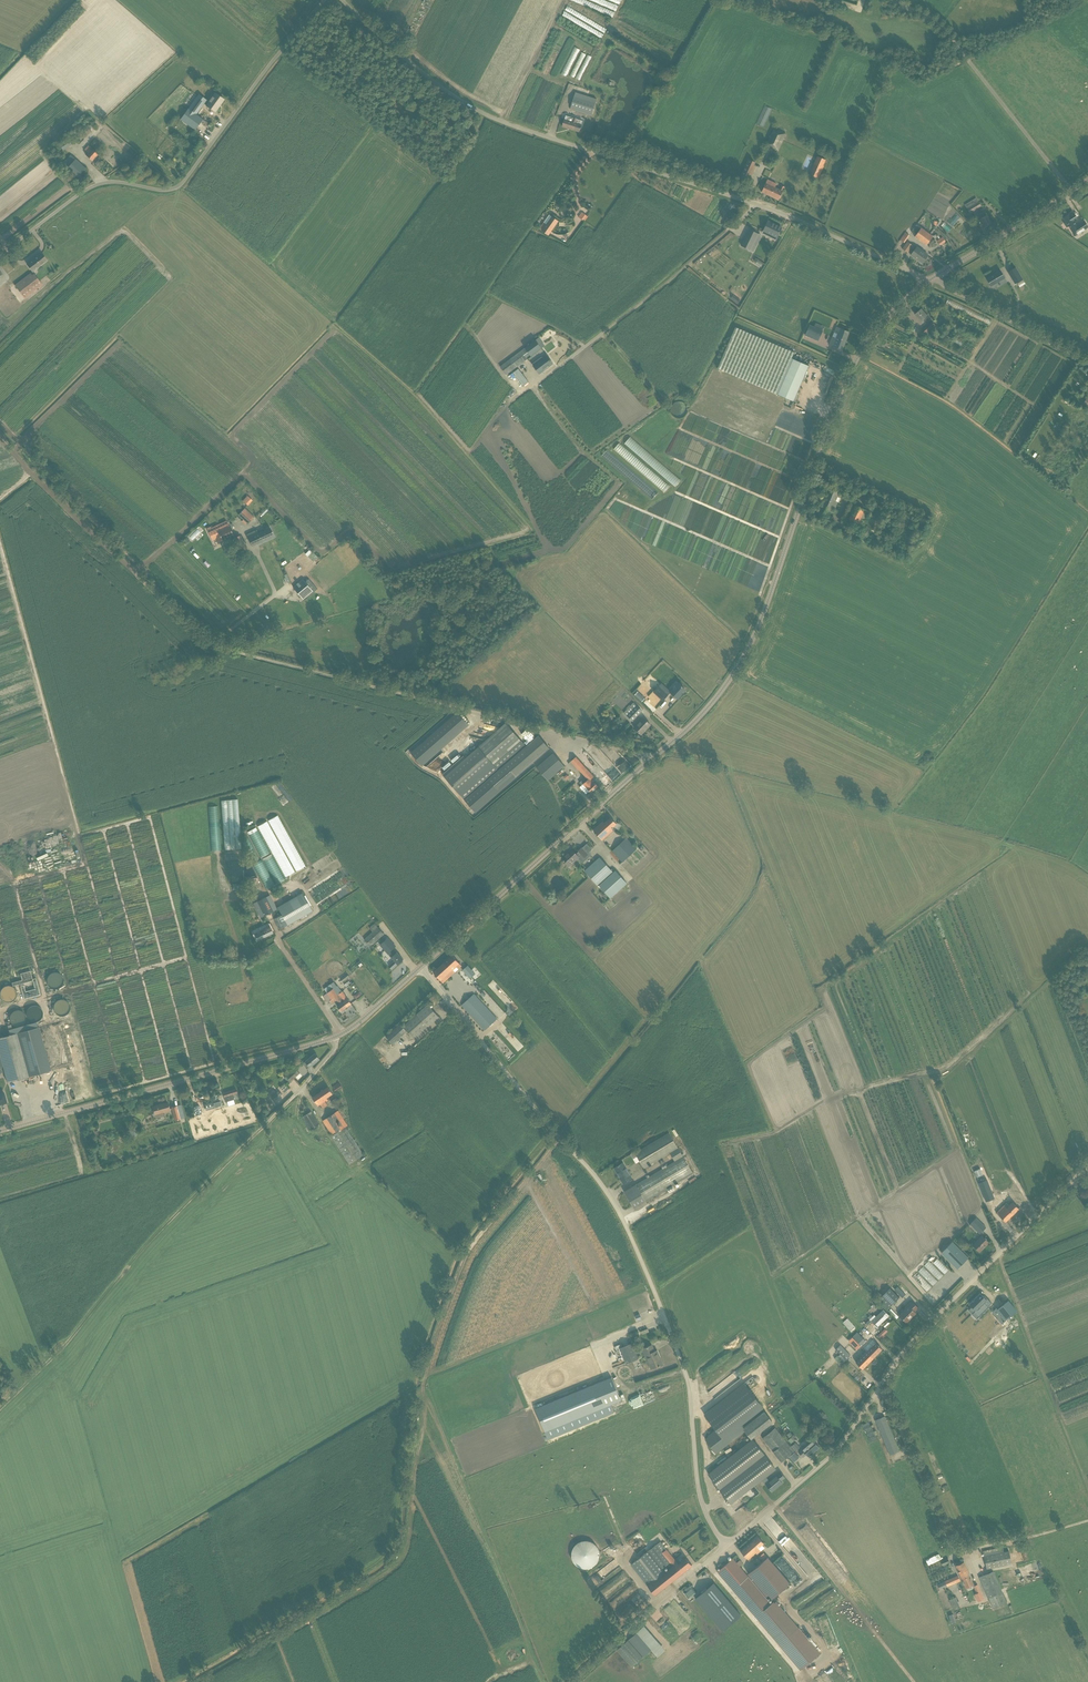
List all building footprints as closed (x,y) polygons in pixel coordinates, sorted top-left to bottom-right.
[(574,1),(617,17),(620,11),(622,4),(610,0),(574,0),(574,1)] [(576,46),(564,75),(571,78),(572,76),(578,78),(581,70),(582,71),(589,53),(582,51),(583,49),(576,46)] [(579,78),(585,81),(594,56),(589,54),(579,78)] [(592,114),(593,109),(597,99),(576,92),(572,102),(571,107),(592,114)] [(180,119),(191,127),(195,130),(203,119),(196,115),(204,104),(206,105),(206,106),(215,112),(219,106),(218,106),(223,99),(224,100),(221,97),(222,97),(220,96),(220,97),(215,93),(210,100),(209,100),(208,101),(207,100),(198,94),(180,119)] [(580,128),(583,121),(566,115),(562,127),(579,132),(580,129),(581,128),(580,128)] [(94,129),(89,125),(75,140),(79,145),(94,129)] [(770,146),(770,147),(778,151),(786,133),(778,129),(777,131),(773,129),(766,144),(770,146)] [(155,146),(156,144),(161,148),(170,138),(160,130),(150,142),(155,146)] [(60,145),(63,150),(74,143),(71,138),(60,145)] [(188,142),(184,147),(189,151),(193,145),(188,142)] [(98,154),(94,150),(88,145),(85,150),(89,153),(86,156),(88,157),(92,161),(98,154)] [(85,168),(81,165),(75,159),(71,155),(62,165),(76,178),(85,168)] [(818,156),(809,174),(818,178),(824,166),(823,166),(826,160),(818,156)] [(755,162),(748,159),(741,174),(750,178),(755,166),(753,165),(755,162)] [(779,200),(785,187),(781,185),(779,189),(775,187),(776,184),(767,180),(761,192),(779,200)] [(981,207),(976,198),(964,204),(970,213),(981,207)] [(980,219),(982,222),(985,226),(991,223),(988,218),(986,215),(983,211),(978,215),(981,219),(980,219)] [(1066,226),(1068,225),(1075,236),(1087,227),(1084,221),(1077,226),(1074,221),(1077,219),(1073,213),(1070,216),(1069,214),(1063,218),(1066,222),(1064,223),(1066,226)] [(558,221),(554,218),(549,215),(539,229),(548,235),(558,221)] [(763,230),(777,237),(781,228),(768,222),(763,230)] [(954,232),(957,228),(947,222),(944,226),(954,232)] [(926,245),(933,236),(928,233),(916,225),(915,227),(911,232),(916,235),(915,237),(926,245)] [(749,230),(741,246),(750,250),(758,234),(749,230)] [(909,235),(905,233),(900,240),(904,243),(909,235)] [(937,241),(940,245),(945,242),(942,237),(937,241)] [(907,242),(902,249),(907,253),(913,246),(907,242)] [(928,255),(917,247),(911,255),(922,263),(928,255)] [(47,260),(44,258),(41,253),(35,258),(34,258),(27,264),(32,271),(47,260)] [(1022,279),(1015,267),(1008,272),(1015,284),(1022,279)] [(993,275),(986,279),(991,287),(1005,278),(1000,270),(993,274),(993,275)] [(14,285),(25,298),(42,285),(34,274),(32,275),(30,273),(14,285)] [(915,314),(919,318),(921,321),(924,318),(927,321),(930,319),(921,309),(915,314)] [(921,330),(928,338),(938,329),(932,321),(921,330)] [(818,341),(822,331),(809,325),(805,335),(818,341)] [(776,394),(794,352),(736,327),(718,369),(776,394)] [(829,345),(837,348),(842,350),(849,332),(844,330),(836,327),(829,345)] [(542,348),(539,345),(536,340),(500,366),(506,375),(531,356),(541,348),(541,349),(542,348)] [(540,361),(533,366),(539,374),(542,372),(547,368),(546,368),(552,363),(552,364),(553,364),(551,362),(547,356),(543,358),(542,357),(541,357),(539,359),(539,360),(540,361)] [(777,394),(793,401),(809,365),(792,358),(777,394)] [(523,386),(528,382),(518,369),(513,372),(513,373),(523,386)] [(823,382),(822,387),(830,389),(832,383),(827,381),(827,383),(823,382)] [(688,480),(636,437),(630,444),(665,473),(664,474),(681,488),(688,480)] [(627,454),(630,450),(624,446),(621,450),(627,454)] [(612,449),(606,457),(659,500),(664,493),(640,473),(641,472),(612,449)] [(252,500),(249,497),(244,502),(247,505),(252,500)] [(870,512),(854,505),(847,521),(863,527),(870,512)] [(248,524),(254,517),(245,508),(238,515),(248,524)] [(865,530),(871,533),(875,535),(883,517),(872,513),(865,530)] [(233,536),(226,521),(207,530),(210,536),(218,532),(222,541),(233,536)] [(252,532),(246,534),(252,546),(274,536),(270,528),(253,536),(252,532)] [(198,540),(208,532),(205,529),(195,536),(198,540)] [(240,535),(232,539),(238,552),(247,548),(240,535)] [(313,591),(311,589),(304,581),(303,579),(293,587),(297,591),(303,599),(313,591)] [(663,667),(656,676),(659,678),(666,669),(663,667)] [(658,686),(653,692),(663,700),(670,692),(671,692),(661,683),(658,686)] [(678,683),(671,692),(670,692),(677,699),(681,695),(680,694),(685,689),(678,683)] [(634,695),(641,702),(644,699),(637,692),(634,695)] [(642,711),(633,703),(624,713),(633,721),(642,711)] [(639,733),(641,734),(645,729),(646,729),(650,725),(643,718),(634,727),(638,732),(639,733)] [(504,765),(526,746),(506,723),(444,777),(465,800),(487,779),(498,770),(504,765)] [(538,736),(526,746),(504,765),(498,770),(487,779),(465,800),(476,813),(499,792),(549,748),(538,736)] [(564,766),(553,753),(536,767),(548,780),(564,766)] [(443,754),(431,765),(432,767),(444,756),(443,754)] [(580,782),(582,785),(579,787),(586,794),(589,791),(591,793),(598,786),(591,779),(593,777),(584,766),(576,757),(570,761),(578,770),(579,770),(585,777),(580,782)] [(623,770),(616,776),(618,779),(625,773),(623,770)] [(228,799),(230,850),(248,849),(245,798),(228,799)] [(215,806),(217,851),(227,851),(225,805),(215,806)] [(278,815),(268,821),(296,871),(305,866),(278,815)] [(616,824),(614,822),(610,817),(604,823),(602,821),(593,830),(597,834),(602,840),(614,829),(613,828),(616,824)] [(267,821),(257,827),(285,877),(295,872),(267,821)] [(627,838),(614,849),(612,851),(634,876),(649,862),(627,838)] [(587,854),(585,852),(581,848),(578,851),(579,851),(576,854),(571,849),(567,853),(568,854),(562,859),(562,858),(561,858),(565,862),(569,866),(582,854),(584,857),(587,854)] [(613,872),(600,857),(584,871),(598,886),(599,885),(610,898),(627,884),(615,870),(613,872)] [(302,893),(277,908),(287,925),(312,910),(302,893)] [(276,909),(269,895),(253,903),(260,917),(276,909)] [(275,918),(277,922),(280,929),(284,927),(281,920),(279,916),(275,918)] [(257,941),(273,933),(268,923),(252,931),(257,941)] [(364,939),(371,947),(384,934),(374,924),(369,928),(372,932),(364,939)] [(395,961),(389,966),(392,969),(397,964),(398,964),(403,959),(397,953),(395,954),(392,950),(395,946),(388,938),(380,945),(395,961)] [(433,972),(443,983),(462,966),(452,955),(433,972)] [(462,970),(466,974),(470,979),(475,974),(471,969),(467,965),(462,970)] [(342,982),(349,977),(347,974),(340,980),(342,982)] [(35,989),(25,991),(26,996),(27,998),(40,994),(38,988),(35,989)] [(327,1002),(330,1000),(338,994),(334,988),(332,990),(323,996),(327,1002)] [(351,1004),(348,999),(342,991),(338,994),(344,1002),(341,1004),(344,1009),(351,1004)] [(341,1011),(344,1009),(341,1004),(344,1002),(338,994),(330,1000),(332,1003),(337,1000),(340,1004),(337,1006),(341,1011)] [(497,1018),(474,994),(462,1005),(484,1030),(497,1018)] [(428,1005),(403,1027),(414,1039),(439,1017),(428,1005)] [(51,1070),(81,1062),(69,1019),(39,1027),(51,1070)] [(7,1025),(10,1035),(0,1038),(0,1056),(7,1082),(51,1070),(39,1027),(38,1027),(36,1022),(12,1028),(11,1024),(7,1025)] [(396,1028),(386,1036),(393,1045),(403,1036),(402,1035),(407,1031),(403,1027),(400,1024),(396,1028)] [(315,1054),(303,1064),(307,1069),(319,1059),(315,1054)] [(286,1076),(284,1078),(289,1083),(291,1081),(300,1073),(295,1068),(294,1069),(291,1066),(284,1073),(286,1076)] [(332,1087),(336,1092),(336,1091),(342,1087),(339,1082),(332,1087)] [(288,1089),(284,1083),(280,1087),(284,1092),(288,1089)] [(333,1094),(331,1091),(328,1087),(312,1097),(318,1106),(321,1104),(323,1108),(327,1105),(325,1101),(326,1100),(327,1101),(328,1100),(327,1098),(333,1094)] [(223,1093),(224,1098),(225,1102),(239,1098),(238,1094),(236,1089),(223,1093)] [(282,1094),(279,1091),(271,1098),(274,1101),(282,1094)] [(336,1110),(342,1106),(336,1097),(331,1102),(336,1110)] [(152,1106),(153,1112),(154,1113),(155,1118),(156,1118),(164,1116),(165,1114),(164,1112),(170,1110),(169,1107),(168,1102),(152,1106)] [(171,1107),(175,1121),(180,1119),(177,1106),(171,1107)] [(349,1164),(363,1155),(364,1155),(348,1130),(350,1129),(343,1118),(346,1116),(344,1113),(341,1109),(338,1111),(338,1110),(322,1121),(332,1135),(331,1136),(349,1164)] [(311,1111),(302,1117),(310,1130),(320,1124),(311,1111)] [(677,1131),(682,1137),(685,1134),(681,1128),(677,1131)] [(674,1161),(624,1191),(635,1211),(640,1208),(647,1203),(646,1201),(693,1174),(692,1172),(669,1133),(639,1150),(635,1153),(644,1168),(669,1153),(674,1161)] [(623,1183),(632,1178),(623,1162),(614,1168),(623,1183)] [(1011,1193),(1019,1187),(1015,1181),(1016,1181),(1012,1175),(999,1184),(1005,1191),(1008,1189),(1011,1193)] [(987,1181),(979,1184),(986,1203),(995,1199),(987,1181)] [(672,1191),(675,1194),(681,1188),(678,1185),(672,1191)] [(1001,1208),(998,1212),(1005,1218),(1008,1215),(1008,1214),(1012,1209),(1016,1212),(1021,1206),(1010,1195),(1005,1201),(1007,1203),(1002,1208),(1001,1208)] [(657,1216),(663,1211),(660,1206),(653,1210),(657,1216)] [(986,1227),(982,1223),(976,1218),(970,1224),(975,1230),(979,1234),(986,1227)] [(989,1242),(982,1236),(973,1245),(979,1252),(980,1252),(979,1251),(984,1246),(985,1246),(989,1242)] [(968,1258),(964,1254),(952,1242),(941,1253),(953,1265),(957,1268),(968,1258)] [(938,1257),(923,1272),(939,1287),(955,1270),(943,1258),(941,1259),(938,1257)] [(918,1277),(933,1292),(938,1286),(923,1272),(918,1277)] [(990,1291),(997,1299),(1002,1294),(995,1287),(990,1291)] [(887,1309),(899,1297),(890,1288),(878,1300),(887,1309)] [(972,1307),(969,1310),(972,1314),(976,1311),(980,1315),(987,1308),(985,1306),(986,1305),(988,1306),(991,1303),(987,1299),(986,1300),(980,1294),(970,1304),(972,1307)] [(1008,1300),(997,1309),(1005,1320),(1016,1310),(1012,1305),(1008,1300)] [(918,1308),(914,1304),(911,1301),(907,1305),(908,1306),(899,1315),(906,1322),(916,1313),(914,1311),(918,1308)] [(105,1313),(100,1309),(94,1317),(100,1321),(105,1313)] [(889,1316),(883,1309),(871,1321),(877,1328),(887,1318),(889,1316)] [(892,1328),(884,1335),(887,1338),(894,1331),(892,1328)] [(866,1341),(858,1333),(853,1338),(856,1341),(861,1346),(866,1341)] [(43,1340),(41,1334),(33,1337),(35,1343),(43,1340)] [(860,1346),(853,1338),(852,1337),(849,1340),(848,1341),(857,1349),(860,1346)] [(867,1351),(873,1358),(882,1349),(878,1345),(873,1340),(869,1344),(872,1346),(867,1351)] [(632,1343),(619,1348),(623,1356),(626,1363),(626,1364),(638,1359),(632,1343)] [(651,1369),(656,1366),(658,1366),(660,1365),(662,1364),(658,1355),(659,1355),(657,1350),(654,1351),(652,1345),(647,1347),(643,1349),(651,1369)] [(840,1345),(835,1350),(846,1360),(850,1356),(840,1345)] [(856,1362),(858,1365),(862,1369),(873,1358),(867,1351),(856,1362)] [(714,1367),(705,1375),(708,1379),(717,1372),(714,1367)] [(546,1404),(535,1408),(545,1431),(571,1421),(605,1406),(605,1407),(621,1400),(611,1377),(595,1383),(561,1397),(546,1403),(546,1404)] [(742,1384),(703,1415),(715,1430),(703,1440),(714,1453),(744,1430),(742,1428),(739,1424),(761,1407),(742,1384)] [(718,1397),(726,1392),(723,1387),(714,1391),(718,1397)] [(647,1394),(640,1396),(641,1405),(649,1403),(647,1394)] [(773,1423),(764,1411),(742,1428),(744,1430),(751,1440),(773,1423)] [(820,1412),(815,1416),(821,1422),(825,1418),(821,1413),(820,1412)] [(890,1455),(899,1451),(884,1416),(875,1420),(890,1455)] [(869,1425),(875,1442),(883,1439),(876,1422),(869,1425)] [(792,1426),(789,1428),(795,1437),(798,1435),(792,1426)] [(762,1438),(778,1458),(781,1462),(794,1452),(791,1447),(775,1428),(762,1438)] [(730,1503),(775,1469),(753,1440),(735,1454),(708,1474),(730,1503)] [(819,1447),(815,1443),(812,1440),(806,1445),(805,1445),(798,1451),(803,1457),(806,1454),(808,1457),(812,1453),(818,1447),(819,1448),(819,1447)] [(796,1451),(800,1447),(795,1442),(791,1446),(796,1451)] [(789,1457),(794,1462),(799,1457),(794,1452),(789,1457)] [(780,1472),(765,1484),(772,1492),(782,1483),(781,1481),(785,1477),(780,1472)] [(741,1501),(745,1506),(761,1494),(757,1489),(741,1501)] [(754,1554),(759,1549),(761,1551),(764,1547),(762,1545),(764,1543),(758,1536),(741,1551),(751,1563),(756,1558),(757,1559),(757,1558),(754,1554)] [(590,1567),(593,1566),(594,1566),(595,1565),(597,1562),(597,1561),(598,1560),(598,1559),(599,1558),(599,1555),(599,1554),(599,1552),(599,1551),(598,1550),(598,1548),(597,1547),(596,1545),(594,1544),(593,1543),(592,1542),(591,1542),(590,1541),(588,1541),(587,1540),(584,1540),(583,1541),(582,1541),(581,1541),(580,1542),(578,1542),(576,1543),(575,1544),(575,1545),(574,1546),(573,1547),(573,1548),(572,1549),(572,1550),(571,1552),(571,1554),(571,1555),(572,1558),(572,1559),(572,1560),(573,1561),(574,1562),(574,1563),(575,1564),(576,1565),(577,1566),(578,1567),(579,1567),(582,1568),(583,1568),(585,1568),(588,1568),(589,1568),(590,1567)] [(656,1545),(631,1565),(655,1595),(692,1565),(686,1557),(678,1564),(666,1549),(662,1552),(656,1545)] [(1002,1546),(982,1551),(983,1555),(993,1553),(993,1554),(984,1556),(987,1569),(1012,1564),(1009,1551),(1003,1551),(1002,1547),(1002,1546)] [(806,1551),(799,1557),(802,1561),(810,1554),(806,1551)] [(732,1558),(717,1571),(801,1670),(821,1653),(799,1628),(798,1627),(776,1601),(774,1603),(773,1602),(771,1604),(732,1558)] [(748,1574),(767,1595),(768,1594),(772,1598),(789,1584),(767,1558),(762,1561),(748,1574)] [(955,1565),(958,1570),(964,1584),(966,1583),(968,1587),(974,1584),(966,1567),(964,1562),(955,1565)] [(979,1577),(989,1600),(993,1608),(1007,1602),(993,1571),(979,1577)] [(960,1581),(957,1575),(938,1584),(934,1585),(937,1591),(947,1586),(960,1581)] [(706,1578),(688,1594),(716,1625),(734,1610),(706,1578)] [(836,1590),(840,1597),(845,1595),(841,1587),(836,1590)] [(955,1597),(949,1600),(953,1608),(959,1605),(955,1597)] [(617,1650),(620,1654),(631,1666),(651,1649),(657,1656),(665,1649),(644,1626),(636,1633),(617,1650)] [(688,1657),(695,1651),(688,1644),(685,1647),(684,1645),(680,1648),(688,1657)]
